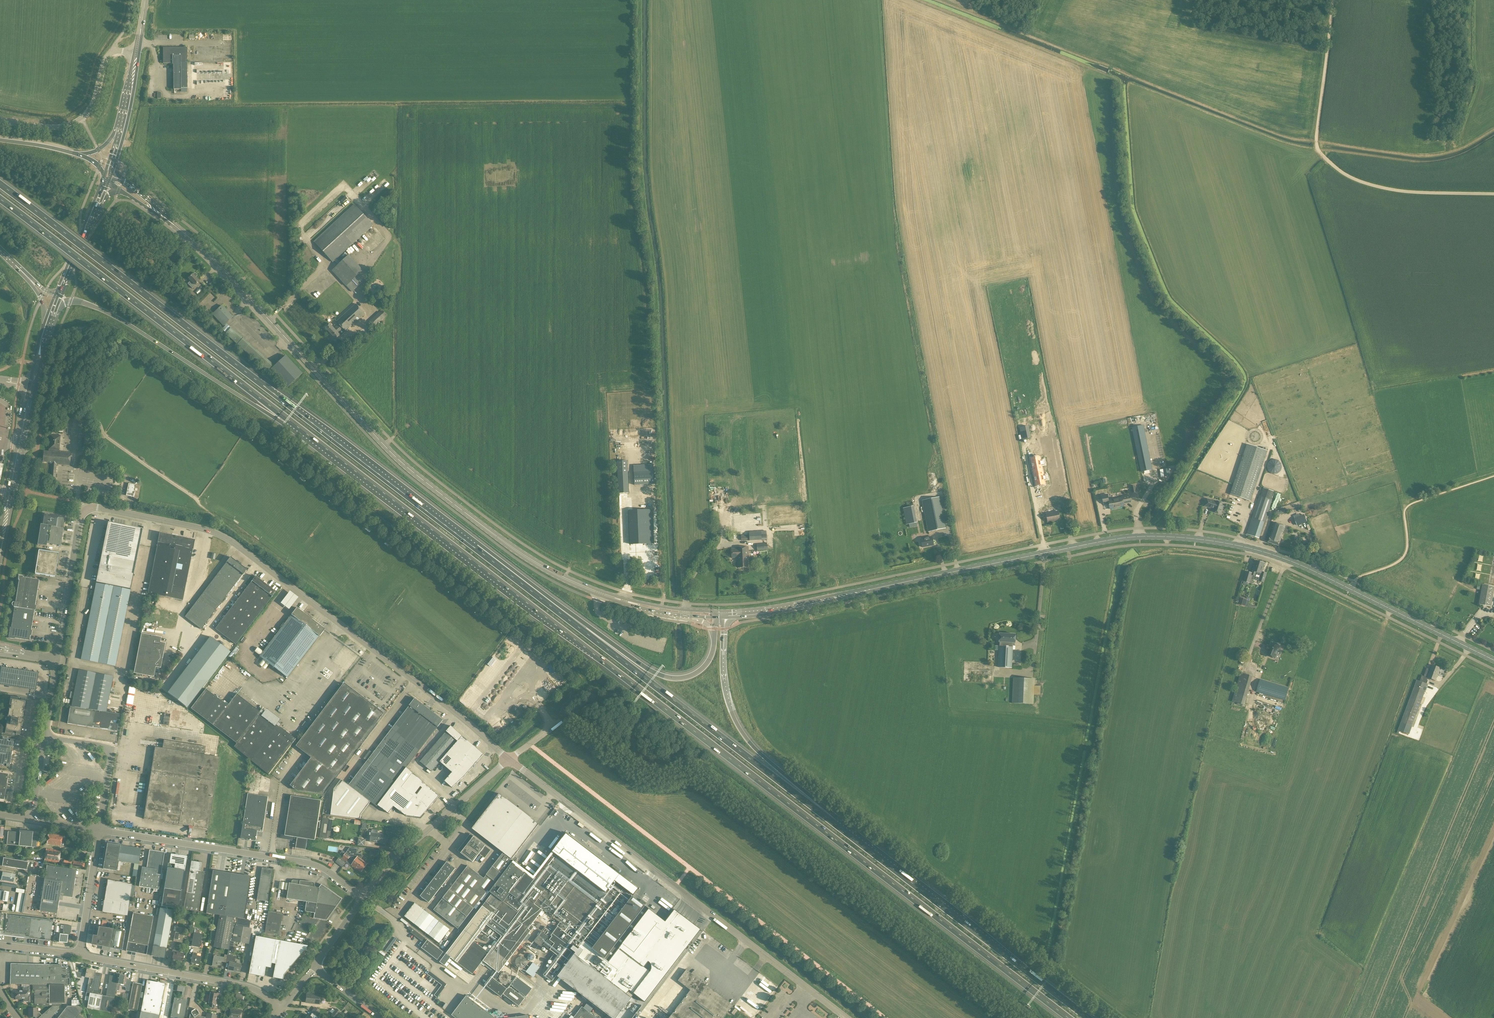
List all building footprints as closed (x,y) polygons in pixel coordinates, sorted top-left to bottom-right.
[(187,88),(187,47),(163,48),(163,63),(172,63),(172,64),(173,64),(173,89),(181,89),(181,88),(187,88)] [(382,189),(388,185),(385,181),(379,184),(382,189)] [(324,241),(318,247),(326,257),(329,254),(332,257),(338,252),(335,248),(333,251),(324,241)] [(343,255),(337,261),(346,271),(353,265),(343,255)] [(353,265),(346,271),(356,281),(362,276),(353,265)] [(192,274),(188,278),(190,281),(187,284),(192,288),(195,286),(194,285),(199,281),(195,277),(197,276),(197,275),(195,273),(194,273),(192,274)] [(196,296),(190,289),(186,294),(191,300),(196,296)] [(224,325),(233,316),(222,304),(212,314),(224,325)] [(329,323),(325,327),(330,333),(334,330),(335,331),(344,324),(342,322),(346,319),(352,325),(365,313),(356,304),(336,322),(338,324),(334,328),(329,323)] [(380,312),(369,321),(374,327),(386,315),(384,313),(382,314),(380,312)] [(336,339),(340,335),(341,335),(345,332),(344,331),(345,331),(352,325),(346,319),(342,322),(344,324),(335,331),(334,330),(330,333),(336,339)] [(268,370),(274,363),(227,323),(221,330),(268,370)] [(289,386),(303,373),(286,355),(272,368),(289,386)] [(1132,427),(1141,472),(1153,470),(1143,425),(1132,427)] [(1021,440),(1031,438),(1028,426),(1019,428),(1021,440)] [(56,464),(70,465),(71,452),(59,451),(60,436),(50,435),(48,451),(44,451),(43,462),(50,463),(50,464),(52,464),(50,480),(55,480),(56,464)] [(1231,493),(1250,500),(1266,450),(1247,443),(1246,443),(1233,484),(1232,485),(1230,493),(1231,493)] [(1039,457),(1030,459),(1033,472),(1041,470),(1039,457)] [(1266,470),(1279,475),(1284,463),(1271,458),(1266,470)] [(618,493),(628,493),(627,461),(617,461),(618,493)] [(633,465),(634,485),(654,484),(653,465),(633,465)] [(1169,469),(1160,470),(1161,477),(1170,476),(1169,470),(1170,470),(1170,469),(1169,469)] [(1041,470),(1033,472),(1036,485),(1044,483),(1041,470)] [(133,497),(136,485),(128,483),(126,495),(133,497)] [(1263,488),(1260,495),(1259,495),(1246,533),(1258,537),(1271,499),(1274,491),(1263,488)] [(1108,495),(1102,496),(1103,499),(1104,504),(1109,503),(1110,509),(1124,507),(1123,504),(1131,502),(1130,495),(1122,497),(1122,498),(1109,500),(1108,495)] [(940,497),(921,500),(928,532),(946,528),(940,497)] [(1214,508),(1213,510),(1220,513),(1223,502),(1216,500),(1216,501),(1206,498),(1204,505),(1214,508)] [(915,506),(903,508),(906,524),(910,524),(910,527),(918,526),(915,506)] [(652,510),(628,511),(629,535),(630,544),(654,543),(653,534),(652,510)] [(1058,511),(1046,514),(1047,522),(1049,522),(1049,521),(1060,519),(1058,511)] [(60,545),(64,517),(44,514),(42,525),(40,524),(37,545),(39,545),(46,546),(47,543),(60,545)] [(1297,526),(1307,522),(1304,514),(1294,518),(1297,526)] [(1287,533),(1289,527),(1275,522),(1268,542),(1278,546),(1283,532),(1287,533)] [(143,531),(108,524),(94,590),(81,659),(115,666),(143,531)] [(741,535),(741,541),(767,540),(766,531),(749,531),(749,534),(741,535)] [(183,600),(194,540),(160,533),(158,542),(148,593),(183,600)] [(932,537),(921,539),(922,547),(933,545),(932,537)] [(736,549),(731,549),(732,558),(737,557),(737,560),(738,560),(738,568),(748,567),(748,559),(749,559),(748,547),(736,547),(736,549)] [(35,574),(55,577),(58,553),(39,550),(35,574)] [(201,629),(242,575),(247,569),(230,557),(185,616),(201,629)] [(1247,584),(1248,582),(1251,583),(1253,576),(1260,578),(1259,581),(1264,582),(1266,575),(1261,573),(1264,563),(1256,560),(1252,572),(1247,571),(1244,581),(1243,583),(1244,584),(1246,585),(1247,584)] [(16,596),(16,597),(15,601),(16,601),(15,602),(14,602),(13,602),(12,603),(12,604),(12,605),(13,606),(14,606),(14,607),(35,610),(34,609),(35,605),(36,600),(37,595),(36,595),(37,595),(37,590),(38,590),(38,585),(39,580),(30,578),(29,578),(25,577),(25,578),(24,578),(24,577),(23,577),(23,576),(22,576),(22,575),(19,575),(18,575),(18,578),(18,580),(19,580),(19,581),(19,582),(18,582),(18,586),(18,587),(17,591),(17,592),(16,596)] [(271,597),(271,598),(275,592),(255,576),(251,582),(215,629),(235,644),(271,597)] [(1483,584),(1479,604),(1491,606),(1493,589),(1493,586),(1483,584)] [(297,597),(288,591),(279,603),(288,609),(297,597)] [(1240,597),(1238,605),(1245,606),(1247,599),(1240,597)] [(1258,602),(1247,599),(1246,606),(1256,609),(1258,602)] [(35,610),(14,607),(13,607),(14,607),(10,637),(30,640),(34,610),(35,611),(35,610)] [(319,636),(325,629),(296,607),(291,615),(259,656),(287,677),(319,636)] [(160,668),(165,643),(160,642),(161,637),(141,633),(134,673),(154,677),(155,667),(160,668)] [(998,667),(1011,668),(1012,645),(1012,642),(1015,643),(1015,634),(999,633),(999,642),(999,646),(998,667)] [(230,652),(210,637),(167,693),(187,708),(230,652)] [(1268,651),(1266,655),(1268,655),(1268,656),(1273,658),(1273,657),(1275,658),(1278,650),(1280,646),(1278,645),(1273,643),(1271,643),(1270,646),(1269,646),(1267,650),(1268,651)] [(238,650),(235,647),(228,657),(231,659),(238,650)] [(1409,733),(1419,708),(1421,709),(1421,707),(1419,707),(1428,684),(1426,683),(1427,679),(1430,680),(1430,678),(1436,680),(1440,668),(1432,665),(1430,670),(1427,668),(1424,676),(1422,675),(1420,681),(1417,680),(1398,729),(1409,733)] [(106,712),(113,676),(79,669),(71,706),(106,712)] [(40,675),(4,670),(2,685),(8,686),(9,678),(39,683),(40,675)] [(1240,672),(1232,701),(1244,705),(1252,676),(1240,672)] [(1040,686),(1034,686),(1034,678),(1013,677),(1012,703),(1033,704),(1034,694),(1040,695),(1040,686)] [(1260,679),(1256,691),(1285,699),(1289,687),(1260,679)] [(316,760),(364,698),(345,684),(297,746),(313,757),(316,760)] [(548,694),(545,689),(538,694),(541,699),(548,694)] [(260,712),(237,694),(228,705),(217,697),(202,717),(236,743),(234,747),(269,774),(295,739),(280,727),(282,725),(262,709),(260,712)] [(10,696),(5,733),(20,735),(25,699),(10,696)] [(364,698),(316,760),(313,757),(291,785),(298,790),(322,793),(383,713),(364,698)] [(409,706),(357,775),(349,785),(341,779),(338,784),(334,789),(331,815),(360,819),(361,814),(371,802),(377,806),(401,775),(406,768),(431,735),(430,735),(437,727),(443,720),(415,698),(409,705),(409,706)] [(117,731),(120,714),(106,712),(71,706),(70,706),(67,723),(117,731)] [(512,718),(513,720),(522,713),(517,706),(514,708),(514,707),(507,712),(509,715),(506,717),(510,722),(512,721),(510,719),(512,718)] [(446,731),(457,741),(440,762),(452,772),(444,781),(452,788),(464,777),(468,772),(475,763),(483,754),(450,726),(446,731)] [(457,741),(446,731),(420,762),(431,772),(440,762),(457,741)] [(12,751),(14,739),(0,737),(0,765),(10,767),(12,751)] [(208,829),(219,757),(203,755),(204,746),(172,741),(171,750),(155,747),(143,818),(208,829)] [(439,796),(406,768),(401,775),(377,806),(388,814),(393,807),(406,816),(420,818),(439,796)] [(4,802),(8,772),(0,771),(0,801),(4,802)] [(248,793),(241,838),(256,841),(258,831),(263,832),(265,814),(268,796),(248,793)] [(512,859),(539,824),(532,819),(532,818),(531,817),(530,819),(506,800),(507,799),(506,799),(499,793),(472,828),(512,859)] [(287,802),(290,803),(285,835),(315,840),(321,800),(288,795),(287,802)] [(51,804),(49,806),(57,817),(62,814),(56,804),(53,806),(51,804)] [(60,804),(59,806),(65,814),(67,813),(60,804)] [(319,838),(330,839),(333,820),(322,818),(319,838)] [(36,847),(37,837),(33,836),(33,831),(26,831),(26,830),(20,829),(20,832),(8,831),(7,844),(36,847)] [(384,834),(376,833),(376,830),(370,830),(369,830),(369,832),(370,832),(371,833),(370,842),(382,843),(384,834)] [(61,845),(62,836),(49,834),(47,843),(61,845)] [(485,845),(470,834),(457,850),(473,862),(485,845)] [(550,958),(554,961),(543,976),(552,982),(556,976),(612,1017),(633,1017),(686,949),(682,946),(697,927),(675,910),(665,924),(631,898),(637,890),(567,836),(526,891),(517,884),(503,902),(492,894),(446,954),(440,962),(445,965),(451,957),(473,974),(483,961),(499,973),(517,948),(520,950),(522,946),(520,944),(525,939),(527,940),(531,934),(529,933),(534,927),(531,925),(539,914),(541,916),(544,912),(542,910),(561,924),(559,928),(558,927),(553,933),(545,926),(533,941),(541,947),(543,945),(554,954),(550,958)] [(296,848),(306,849),(307,839),(297,838),(296,848)] [(138,864),(141,849),(107,843),(103,869),(116,871),(118,861),(138,864)] [(350,857),(364,868),(367,863),(361,859),(363,855),(360,853),(359,854),(357,852),(359,850),(358,849),(349,848),(349,849),(344,855),(348,859),(350,857)] [(58,863),(60,851),(47,849),(45,861),(58,863)] [(142,867),(139,882),(139,886),(158,889),(161,873),(163,874),(163,871),(161,870),(164,852),(149,850),(147,868),(142,867)] [(484,878),(468,866),(434,910),(458,929),(511,860),(503,853),(484,878)] [(167,867),(164,888),(161,906),(178,908),(186,857),(171,854),(170,863),(176,864),(176,869),(167,867)] [(350,857),(348,859),(344,855),(342,858),(339,857),(336,862),(342,867),(347,861),(351,865),(361,872),(364,868),(350,857)] [(2,866),(27,870),(28,862),(3,858),(2,866)] [(191,861),(183,909),(198,911),(204,871),(200,871),(201,862),(191,861)] [(447,862),(420,896),(429,903),(455,869),(447,862)] [(71,895),(74,871),(69,871),(69,869),(47,865),(39,911),(57,913),(60,894),(71,895)] [(267,901),(272,870),(262,868),(257,900),(267,901)] [(225,916),(232,873),(212,870),(206,913),(219,915),(225,916)] [(1,878),(1,880),(14,882),(15,874),(2,872),(2,875),(0,875),(0,878),(1,878)] [(232,873),(225,916),(234,917),(244,919),(251,876),(232,873)] [(132,884),(108,880),(103,912),(127,916),(129,906),(131,907),(132,904),(129,904),(132,884)] [(295,880),(294,884),(289,883),(286,898),(306,902),(304,912),(314,913),(313,918),(326,920),(335,908),(337,905),(341,899),(321,885),(319,888),(314,886),(312,885),(311,882),(295,880)] [(20,913),(24,890),(16,888),(15,892),(19,893),(15,912),(20,913)] [(7,902),(9,892),(0,891),(0,900),(7,902)] [(435,918),(415,903),(404,916),(424,932),(435,918)] [(151,955),(164,958),(173,910),(160,908),(151,955)] [(279,935),(283,913),(268,911),(265,933),(279,935)] [(50,941),(53,920),(6,915),(7,913),(0,912),(0,934),(50,941)] [(126,951),(132,952),(132,954),(135,955),(136,953),(146,954),(153,916),(133,912),(126,951)] [(225,916),(219,915),(213,946),(228,949),(232,950),(234,941),(248,944),(251,928),(249,928),(232,925),(234,917),(225,916)] [(234,917),(232,925),(249,928),(250,920),(244,919),(234,917)] [(429,935),(439,943),(450,929),(439,921),(429,935)] [(63,925),(62,934),(60,934),(59,942),(67,943),(67,938),(69,938),(70,932),(71,932),(71,926),(63,925)] [(125,931),(98,926),(97,936),(93,935),(91,944),(99,946),(99,945),(102,946),(101,946),(102,946),(102,948),(102,949),(103,950),(108,950),(109,949),(109,948),(122,950),(125,931)] [(176,927),(173,941),(182,943),(185,928),(176,927)] [(410,927),(408,929),(411,932),(410,933),(423,942),(426,939),(410,927)] [(191,946),(199,947),(202,934),(200,933),(201,931),(199,931),(199,928),(196,928),(196,929),(194,929),(191,946)] [(270,968),(271,963),(276,940),(256,936),(248,974),(264,977),(266,967),(270,968)] [(276,940),(271,963),(273,963),(275,964),(272,977),(283,979),(284,975),(303,951),(306,951),(307,946),(279,940),(277,940),(276,940)] [(442,954),(426,942),(420,950),(436,962),(442,954)] [(530,952),(531,950),(535,953),(537,951),(527,944),(526,946),(530,949),(528,951),(530,952)] [(184,953),(177,952),(178,951),(173,950),(172,955),(173,955),(172,959),(183,961),(184,953)] [(200,956),(196,955),(196,953),(193,952),(193,955),(192,955),(191,963),(199,964),(200,956)] [(224,954),(224,957),(214,955),(212,966),(217,967),(217,964),(220,965),(221,962),(223,962),(226,962),(227,957),(227,955),(224,954)] [(241,964),(233,963),(234,956),(227,955),(226,963),(229,963),(228,970),(240,972),(241,964)] [(526,959),(525,958),(524,957),(523,957),(522,956),(521,956),(520,956),(519,956),(519,957),(518,957),(517,958),(516,958),(516,959),(516,960),(515,960),(515,961),(515,962),(515,963),(515,964),(516,965),(516,966),(517,966),(517,967),(518,967),(519,967),(519,968),(520,968),(521,968),(522,968),(523,968),(524,967),(525,967),(525,966),(526,966),(526,965),(526,964),(527,964),(527,963),(527,962),(527,961),(527,960),(526,960),(526,959)] [(539,967),(533,962),(526,972),(533,977),(536,974),(535,973),(539,967)] [(59,965),(50,965),(35,964),(35,965),(12,964),(11,979),(10,979),(10,984),(22,984),(25,985),(32,985),(49,985),(49,984),(64,985),(71,985),(72,978),(69,978),(70,973),(68,973),(68,967),(59,967),(59,965)] [(99,1010),(102,995),(98,995),(102,974),(94,972),(94,970),(86,969),(85,977),(89,978),(86,996),(89,997),(87,1008),(99,1010)] [(686,970),(678,981),(690,990),(669,1017),(723,1017),(733,1005),(686,970)] [(434,995),(437,997),(447,983),(429,971),(427,974),(441,984),(434,995)] [(508,973),(507,972),(506,972),(505,972),(504,972),(503,972),(502,973),(501,974),(500,975),(499,976),(499,977),(499,978),(499,979),(499,980),(500,980),(500,981),(500,982),(501,982),(501,983),(502,983),(503,983),(503,984),(504,984),(505,984),(506,984),(507,984),(508,983),(509,983),(509,982),(510,982),(510,981),(511,980),(511,979),(511,978),(511,977),(511,976),(510,975),(510,974),(509,974),(509,973),(508,973)] [(126,991),(128,991),(130,986),(131,980),(125,979),(126,976),(118,975),(117,977),(110,975),(106,996),(102,995),(99,1010),(111,1013),(115,990),(119,990),(120,984),(125,985),(126,991)] [(515,978),(508,986),(524,998),(530,990),(515,978)] [(489,979),(483,987),(499,999),(502,995),(518,1007),(524,999),(508,987),(505,991),(489,979)] [(147,980),(141,1011),(159,1015),(165,984),(147,980)] [(132,986),(130,986),(128,991),(131,992),(128,1008),(137,1010),(142,984),(133,982),(132,986)] [(65,1003),(64,985),(49,984),(49,985),(36,985),(32,985),(32,990),(34,990),(34,993),(34,1003),(32,1003),(32,1006),(34,1006),(43,1006),(52,1006),(58,1006),(60,1006),(60,1005),(61,1005),(61,1003),(65,1003)] [(174,1017),(184,1017),(187,1000),(182,999),(185,995),(186,995),(187,988),(183,987),(176,985),(175,991),(182,992),(182,994),(181,994),(180,999),(174,997),(170,1017),(174,1017)] [(667,1001),(663,1012),(670,1015),(672,1010),(671,1009),(670,1011),(667,1010),(669,1006),(676,1009),(679,1001),(680,1001),(683,994),(680,993),(681,990),(676,988),(673,996),(671,1002),(667,1001)] [(21,990),(15,991),(15,999),(22,999),(22,1003),(24,1002),(27,1002),(30,1002),(30,996),(27,996),(27,993),(27,991),(27,990),(26,990),(24,990),(21,990)] [(212,1007),(217,1008),(219,993),(210,992),(208,1002),(212,1003),(212,1007)] [(320,995),(306,994),(305,1003),(319,1004),(320,995)] [(466,997),(451,1016),(453,1017),(493,1017),(466,997)] [(36,1008),(36,1006),(31,1006),(31,1008),(29,1008),(29,1016),(35,1016),(36,1017),(52,1017),(51,1017),(55,1014),(54,1013),(59,1009),(59,1006),(52,1006),(41,1015),(39,1012),(36,1012),(36,1008)] [(79,1014),(83,1009),(81,1006),(67,1006),(58,1017),(83,1017),(79,1014)] [(315,1006),(311,1011),(316,1015),(320,1010),(315,1006)] [(582,1006),(573,1017),(597,1017),(582,1006)] [(242,1010),(230,1008),(229,1017),(240,1017),(242,1010)] [(334,1010),(332,1009),(330,1011),(332,1013),(331,1015),(334,1017),(336,1017),(340,1012),(336,1008),(334,1010)] [(189,1017),(216,1017),(217,1015),(206,1013),(205,1017),(198,1015),(197,1015),(199,1014),(198,1014),(199,1013),(196,1009),(195,1009),(191,1011),(191,1012),(191,1013),(192,1014),(191,1014),(190,1014),(189,1017)]
